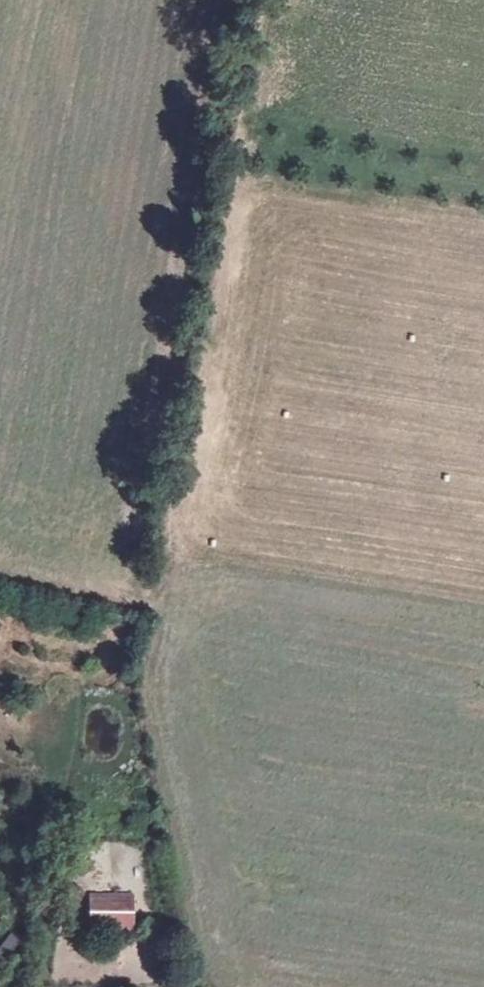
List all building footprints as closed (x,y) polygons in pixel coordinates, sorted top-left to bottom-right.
[(134,930),(134,892),(89,892),(90,930),(134,930)] [(8,964),(23,940),(9,931),(0,946),(0,959),(8,964)]
